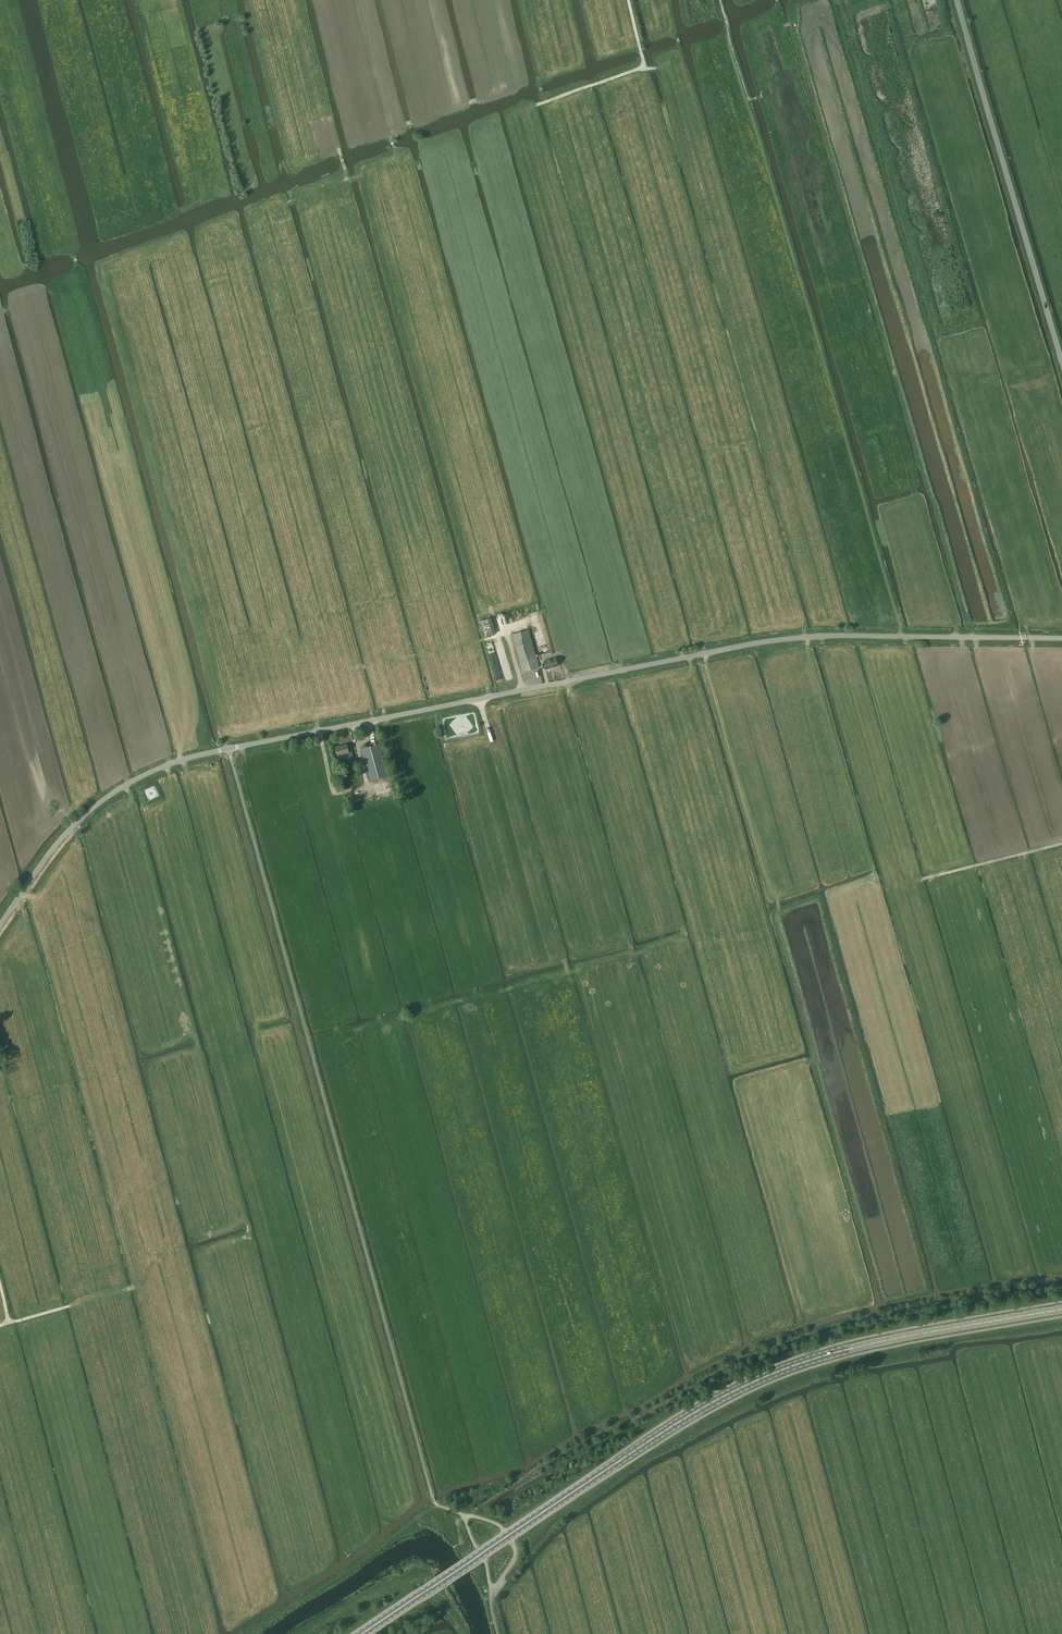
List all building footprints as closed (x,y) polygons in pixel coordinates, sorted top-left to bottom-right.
[(539,668),(536,657),(528,629),(511,634),(522,672),(539,668)] [(558,666),(556,658),(543,661),(545,669),(558,666)] [(370,780),(388,775),(379,743),(361,748),(370,780)] [(348,758),(353,756),(351,751),(349,752),(347,744),(335,747),(337,756),(346,753),(348,758)]
